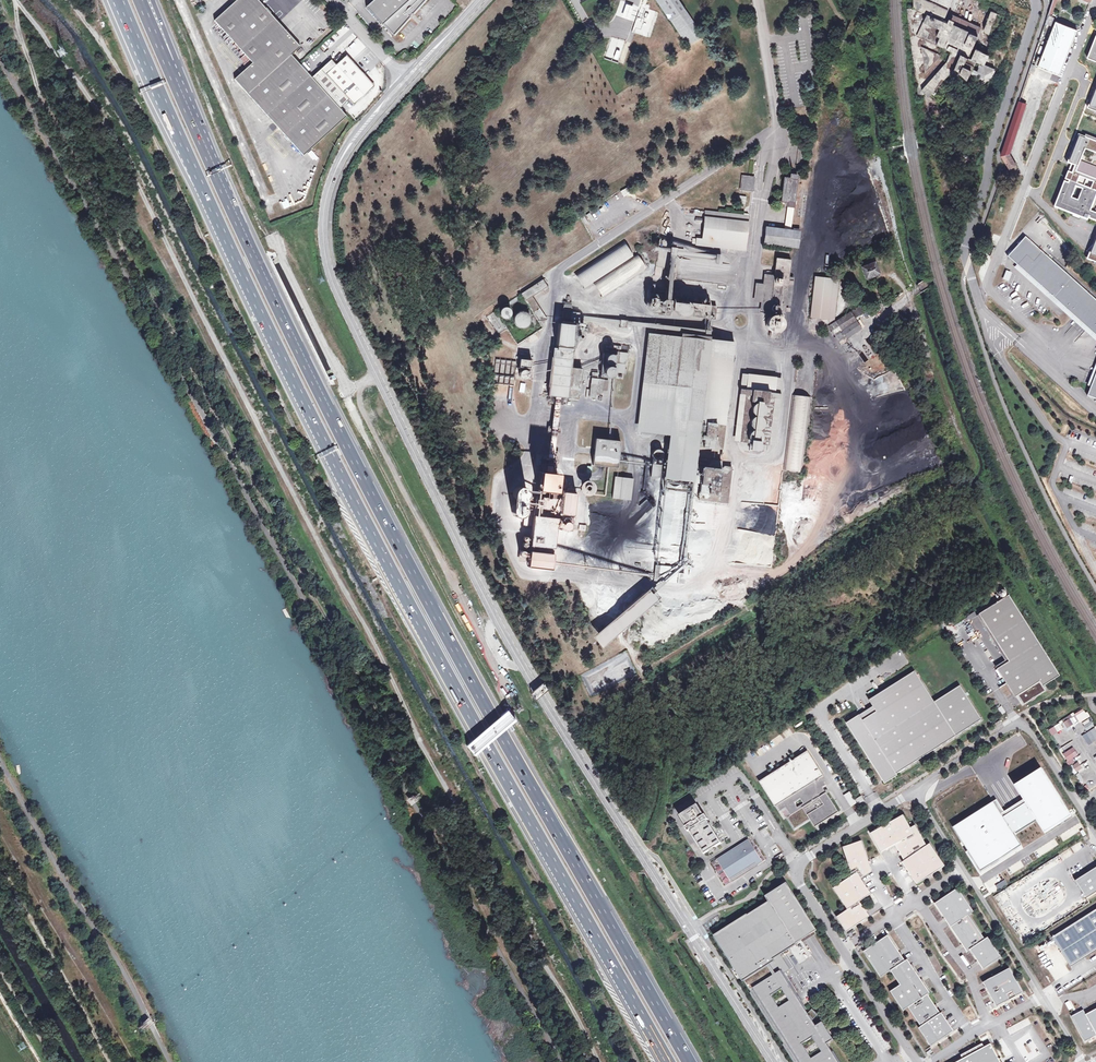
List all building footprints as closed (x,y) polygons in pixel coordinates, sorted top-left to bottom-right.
[(300,46),(258,0),(235,0),(213,20),(252,62),(234,79),(303,155),(346,115),(291,54),(300,46)] [(382,25),(383,23),(394,35),(410,17),(409,16),(411,13),(412,14),(425,0),(373,0),(366,7),(382,25)] [(916,90),(927,98),(928,97),(947,75),(951,78),(955,76),(963,83),(967,77),(986,87),(995,70),(983,64),(987,55),(975,49),(971,58),(968,57),(981,29),(950,15),(947,22),(943,21),(953,0),(911,0),(912,10),(906,12),(908,39),(916,90)] [(1047,14),(1052,16),(1053,15),(1058,0),(1053,0),(1047,14)] [(997,14),(991,11),(984,30),(985,33),(989,35),(997,14)] [(1059,75),(1079,26),(1058,18),(1056,22),(1055,21),(1052,29),(1048,28),(1047,32),(1051,33),(1037,67),(1059,75)] [(383,23),(382,25),(392,37),(394,35),(383,23)] [(349,99),(353,104),(372,88),(372,84),(346,55),(335,65),(326,74),(349,99)] [(326,74),(335,65),(331,60),(312,77),(340,107),(349,99),(326,74)] [(367,99),(378,89),(376,86),(364,95),(367,99)] [(1006,163),(1009,169),(1016,165),(1009,153),(1010,152),(1015,137),(1026,104),(1019,101),(1001,156),(1006,163)] [(1086,135),(1085,138),(1079,135),(1068,163),(1072,165),(1055,207),(1087,220),(1088,218),(1095,221),(1095,213),(1092,211),(1095,201),(1095,194),(1094,193),(1095,191),(1095,192),(1095,168),(1081,162),(1085,151),(1095,155),(1095,139),(1086,135)] [(806,145),(799,145),(796,165),(803,166),(806,145)] [(787,216),(793,216),(798,176),(790,175),(790,179),(784,178),(781,202),(787,202),(787,205),(789,205),(787,216)] [(753,177),(742,176),(740,189),(752,191),(753,177)] [(748,216),(705,211),(702,239),(696,239),(696,245),(745,251),(748,216)] [(791,230),(785,229),(766,227),(764,244),(791,247),(793,230),(791,230)] [(793,230),(791,247),(798,248),(800,229),(795,229),(793,228),(793,230)] [(1026,238),(1009,257),(1095,336),(1095,300),(1026,238)] [(1094,244),(1087,252),(1090,254),(1088,259),(1095,263),(1094,265),(1095,265),(1095,238),(1094,244)] [(625,241),(575,273),(585,290),(595,284),(635,258),(625,241)] [(724,255),(683,255),(683,254),(677,253),(677,248),(670,247),(670,250),(658,248),(656,267),(669,268),(668,278),(727,286),(729,264),(723,263),(724,255)] [(635,258),(595,284),(603,296),(648,268),(640,255),(635,258)] [(785,305),(789,277),(791,260),(776,258),(774,275),(770,313),(784,315),(785,305)] [(875,262),(861,267),(866,279),(880,274),(875,262)] [(1006,271),(1003,280),(1009,282),(1012,273),(1006,271)] [(770,313),(774,275),(764,274),(763,284),(756,283),(754,302),(761,302),(760,312),(770,313)] [(794,278),(789,277),(785,305),(791,306),(794,278)] [(833,279),(814,277),(810,318),(829,319),(833,279)] [(543,290),(548,287),(544,280),(522,294),(542,325),(543,324),(546,319),(532,297),(543,290)] [(847,284),(843,287),(847,293),(851,291),(847,284)] [(679,304),(678,303),(679,291),(665,289),(665,292),(650,290),(649,301),(648,303),(648,305),(648,307),(648,308),(650,310),(652,310),(653,310),(655,310),(656,309),(660,310),(661,311),(662,313),(664,313),(666,314),(668,313),(669,313),(671,311),(677,312),(678,314),(679,315),(682,316),(715,320),(716,307),(689,304),(687,302),(685,302),(682,302),(681,302),(679,304)] [(563,302),(562,318),(570,318),(570,320),(579,320),(579,313),(569,312),(570,303),(563,302)] [(860,306),(829,326),(842,345),(848,341),(846,339),(861,329),(854,319),(864,313),(860,306)] [(509,308),(507,307),(506,307),(505,307),(502,309),(501,311),(500,312),(501,314),(501,315),(502,316),(504,318),(505,318),(507,318),(509,317),(511,315),(511,314),(512,312),(511,310),(509,308)] [(515,317),(514,320),(514,321),(515,324),(517,326),(520,327),(523,328),(525,327),(528,325),(529,322),(530,319),(529,316),(527,314),(524,312),(521,312),(518,313),(516,314),(515,317)] [(770,317),(768,319),(767,321),(766,325),(767,327),(768,330),(771,332),(774,333),(776,333),(778,332),(779,332),(781,330),(782,329),(783,327),(783,325),(783,324),(783,322),(782,319),(780,317),(777,316),(773,316),(770,317)] [(558,323),(556,348),(553,348),(548,395),(578,399),(582,369),(571,368),(573,350),(572,350),(574,325),(558,323)] [(536,332),(525,339),(527,341),(530,340),(531,342),(539,337),(536,332)] [(642,432),(653,334),(648,333),(636,431),(642,432)] [(704,340),(653,334),(642,432),(669,436),(698,439),(698,447),(723,450),(726,425),(701,422),(702,414),(706,414),(707,405),(703,405),(711,340),(709,340),(704,340)] [(607,351),(606,361),(606,362),(607,363),(608,364),(610,365),(612,365),(613,364),(615,362),(618,362),(618,368),(615,368),(615,370),(614,367),(612,366),(611,365),(609,365),(608,366),(606,366),(605,369),(605,370),(605,372),(607,374),(609,375),(611,375),(613,374),(615,372),(624,374),(625,360),(627,360),(628,353),(607,351)] [(531,360),(520,359),(519,367),(530,368),(531,360)] [(521,371),(520,372),(519,372),(519,374),(519,376),(520,378),(521,379),(523,380),(525,380),(527,379),(528,377),(529,376),(529,373),(528,372),(526,370),(525,370),(523,370),(521,371)] [(592,372),(589,398),(596,399),(596,395),(600,396),(600,392),(603,393),(604,379),(598,379),(599,373),(592,372)] [(734,441),(740,442),(748,376),(777,380),(769,445),(775,446),(783,379),(742,374),(734,441)] [(1088,397),(1095,400),(1095,374),(1091,386),(1088,397)] [(748,376),(740,442),(750,443),(750,440),(760,441),(759,444),(769,445),(777,380),(748,376)] [(811,397),(792,395),(783,471),(803,472),(811,397)] [(617,464),(621,438),(596,435),(592,461),(617,464)] [(698,439),(669,436),(664,478),(666,479),(691,482),(693,482),(695,466),(698,447),(698,439)] [(750,440),(750,443),(749,450),(758,451),(759,444),(760,441),(750,440)] [(650,475),(659,476),(661,457),(663,455),(663,454),(663,452),(662,450),(661,449),(660,448),(658,447),(657,447),(655,448),(653,449),(652,451),(651,452),(651,454),(652,456),(650,475)] [(539,471),(537,490),(556,493),(558,474),(556,473),(557,464),(541,462),(540,471),(539,471)] [(695,466),(693,482),(693,483),(700,484),(699,500),(728,504),(732,467),(721,466),(721,469),(695,466)] [(630,478),(614,476),(612,499),(627,501),(632,501),(634,479),(630,478)] [(691,482),(666,479),(657,559),(682,562),(685,543),(690,543),(692,522),(687,522),(691,482)] [(583,482),(581,485),(580,488),(581,491),(582,493),(584,494),(587,495),(590,495),(592,493),(594,491),(594,488),(594,486),(593,484),(591,482),(588,481),(585,481),(583,482)] [(524,498),(525,497),(526,496),(526,494),(526,493),(526,491),(525,489),(524,488),(523,487),(521,487),(519,487),(517,487),(516,488),(515,489),(514,491),(513,492),(513,494),(514,496),(515,497),(516,498),(517,499),(518,499),(519,499),(520,500),(521,499),(522,499),(523,499),(524,498)] [(559,502),(556,529),(572,531),(574,516),(576,494),(564,493),(562,502),(559,502)] [(514,496),(513,505),(514,505),(515,504),(516,504),(517,504),(518,503),(519,504),(520,504),(521,504),(522,505),(523,505),(523,506),(523,507),(524,498),(523,499),(522,499),(521,499),(520,500),(519,499),(518,499),(517,499),(516,498),(515,497),(514,496)] [(556,529),(559,502),(526,498),(523,525),(532,526),(527,567),(551,569),(556,529)] [(514,505),(513,505),(512,507),(511,509),(511,511),(512,512),(512,514),(514,515),(515,516),(517,516),(518,516),(520,516),(522,515),(523,514),(524,512),(524,510),(524,509),(523,507),(523,506),(523,505),(522,505),(521,504),(520,504),(519,504),(518,503),(517,504),(516,504),(515,504),(514,505)] [(656,565),(654,581),(685,584),(686,574),(670,572),(671,567),(656,565)] [(1002,601),(1009,596),(1005,588),(997,593),(1002,601)] [(648,589),(645,592),(654,602),(657,600),(648,589)] [(632,621),(623,610),(592,636),(602,647),(632,621)] [(934,702),(915,671),(869,700),(873,706),(876,712),(863,720),(859,715),(846,723),(847,724),(868,757),(871,755),(874,759),(871,761),(883,779),(895,772),(896,774),(982,720),(960,685),(934,702)] [(1043,687),(1021,701),(1024,705),(1046,691),(1043,687)] [(863,720),(876,712),(873,706),(859,715),(863,720)] [(498,722),(506,717),(503,713),(495,719),(498,722)] [(1089,718),(1082,723),(1087,731),(1094,726),(1089,718)] [(1073,724),(1069,719),(1064,722),(1067,728),(1073,724)] [(1052,736),(1064,729),(1060,723),(1048,730),(1052,736)] [(1085,740),(1089,738),(1092,742),(1095,740),(1095,729),(1095,728),(1082,735),(1085,740)] [(1063,753),(1068,762),(1079,756),(1074,747),(1063,753)] [(808,751),(759,781),(775,807),(776,806),(780,811),(785,808),(790,815),(787,817),(794,829),(810,820),(813,825),(832,812),(834,814),(838,812),(822,787),(826,785),(821,777),(823,776),(808,751)] [(1082,768),(1078,763),(1073,766),(1076,771),(1082,768)] [(954,827),(982,872),(1071,816),(1040,767),(1014,783),(1024,799),(1005,811),(998,800),(954,827)] [(856,803),(849,791),(843,795),(850,807),(856,803)] [(861,796),(855,799),(860,808),(866,804),(861,796)] [(697,803),(680,814),(687,825),(686,826),(688,831),(690,830),(695,837),(696,837),(706,852),(720,843),(710,828),(712,827),(707,819),(708,818),(705,814),(704,814),(697,803)] [(832,812),(813,825),(814,827),(834,814),(832,812)] [(903,815),(870,833),(881,852),(895,844),(904,861),(902,862),(917,885),(945,866),(929,843),(926,845),(918,831),(914,834),(903,815)] [(722,842),(712,827),(710,828),(720,843),(722,842)] [(696,837),(695,837),(705,853),(706,852),(696,837)] [(748,839),(717,859),(731,881),(763,861),(748,839)] [(852,875),(861,879),(872,872),(861,841),(842,847),(852,875)] [(781,853),(774,858),(777,861),(784,857),(781,853)] [(1077,881),(1087,898),(1095,892),(1095,869),(1077,881)] [(833,888),(847,910),(871,894),(861,879),(852,875),(833,888)] [(786,882),(765,896),(768,901),(747,914),(713,935),(741,979),(743,979),(751,992),(750,993),(768,1021),(769,1020),(776,1032),(775,1033),(793,1061),(838,1061),(827,1043),(833,1039),(822,1022),(815,1026),(812,1020),(816,1015),(811,1010),(808,1014),(783,974),(773,959),(780,954),(802,941),(801,940),(816,930),(786,882)] [(958,888),(935,904),(968,952),(970,950),(983,969),(1001,957),(988,937),(985,939),(969,915),(974,912),(958,888)] [(859,902),(847,910),(836,917),(846,932),(869,917),(859,902)] [(935,906),(931,907),(936,921),(941,919),(939,915),(938,915),(935,906)] [(1052,937),(1070,967),(1095,950),(1095,909),(1052,937)] [(905,961),(888,935),(863,951),(880,977),(890,971),(900,985),(890,991),(903,1011),(908,1008),(920,1026),(918,1028),(931,1046),(954,1031),(941,1013),(940,1013),(927,994),(930,993),(907,959),(905,961)] [(790,969),(780,954),(773,959),(783,974),(790,969)] [(983,983),(997,1007),(1024,992),(1010,968),(983,983)] [(1072,1017),(1086,1041),(1095,1036),(1095,1010),(1087,1015),(1084,1010),(1072,1017)] [(991,1044),(957,1061),(1000,1061),(991,1044)]
